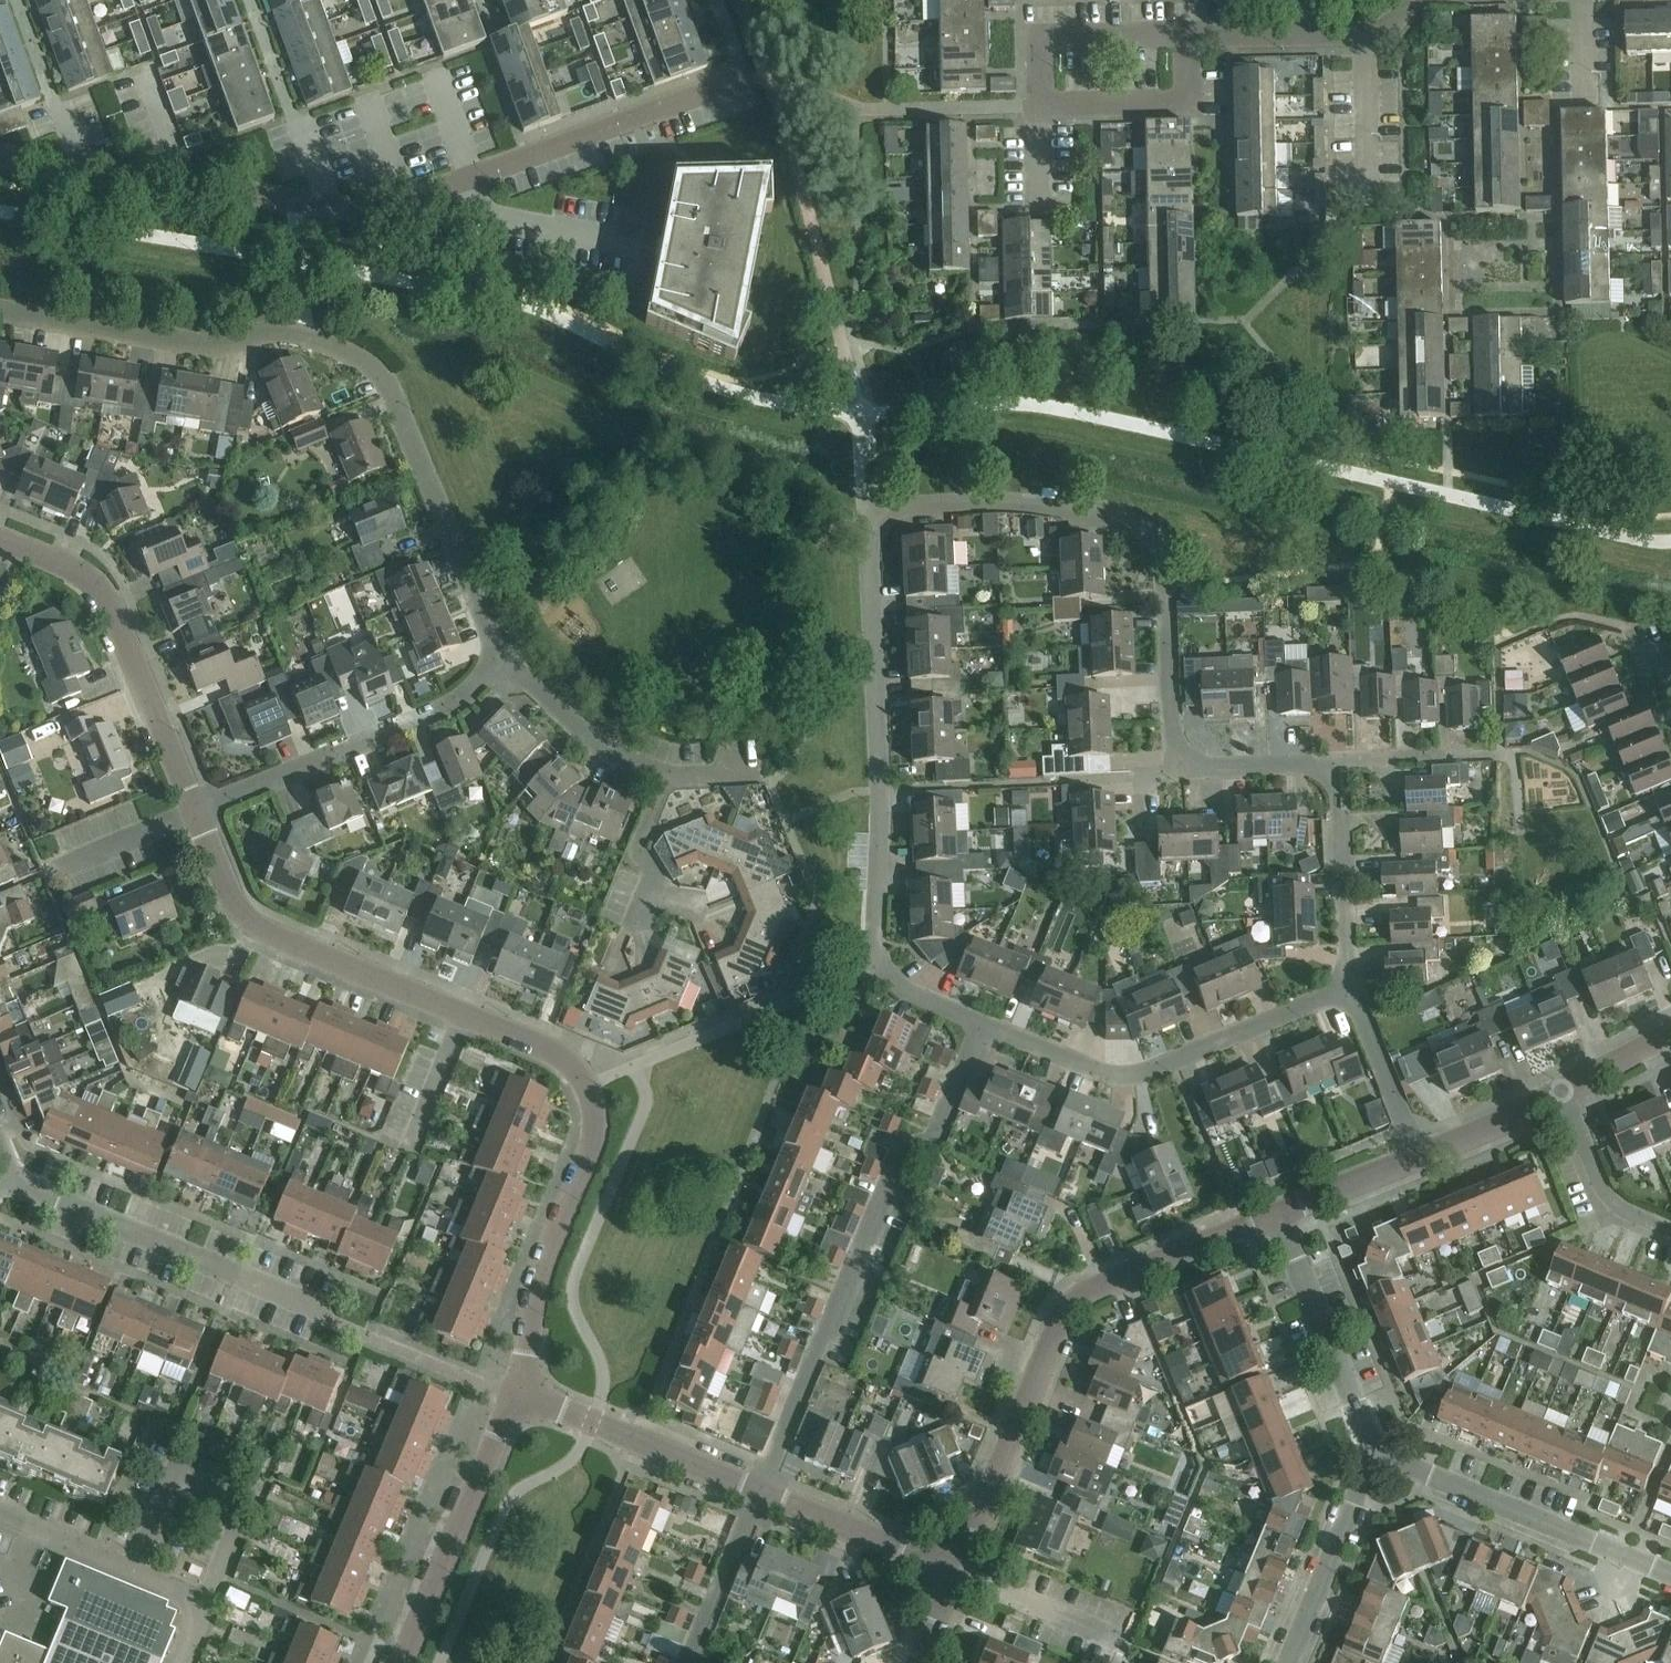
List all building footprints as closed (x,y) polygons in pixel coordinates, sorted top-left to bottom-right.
[(44,25),(89,9),(85,0),(35,0),(44,25)] [(123,12),(134,8),(131,0),(119,0),(123,12)] [(195,19),(233,6),(231,0),(188,0),(195,19)] [(274,16),(317,0),(268,0),(274,16)] [(327,22),(319,0),(317,0),(274,16),(282,39),(327,22)] [(370,7),(367,0),(355,0),(359,11),(370,7)] [(426,12),(459,0),(421,0),(426,12)] [(426,12),(434,34),(471,21),(463,0),(459,0),(426,12)] [(505,11),(534,0),(501,0),(505,11)] [(505,11),(513,33),(513,34),(527,28),(527,29),(566,15),(561,0),(534,0),(505,11)] [(629,18),(678,0),(622,0),(629,18)] [(690,21),(682,0),(678,0),(629,18),(637,40),(690,21)] [(911,17),(923,17),(923,0),(911,0),(911,17)] [(977,21),(977,0),(937,0),(938,22),(977,21)] [(987,9),(1000,8),(1000,0),(987,0),(987,9)] [(1000,8),(1013,8),(1013,0),(1000,0),(1000,8)] [(387,1),(376,5),(382,20),(392,16),(387,1)] [(598,21),(592,5),(590,6),(582,9),(587,24),(598,21)] [(233,6),(195,19),(204,42),(241,28),(233,6)] [(376,23),(370,7),(359,11),(365,26),(376,23)] [(51,46),(96,30),(89,9),(44,25),(51,46)] [(10,36),(2,13),(0,14),(0,39),(10,36)] [(1651,43),(1651,15),(1626,16),(1627,43),(1627,56),(1652,55),(1651,43)] [(1651,43),(1652,55),(1670,55),(1670,15),(1651,15),(1651,43)] [(146,21),(151,35),(160,32),(155,18),(146,21)] [(1534,18),(1521,18),(1521,31),(1534,31),(1534,18)] [(1547,18),(1534,18),(1534,31),(1547,31),(1547,18)] [(574,37),(583,33),(578,19),(569,22),(574,37)] [(1471,45),(1511,44),(1511,19),(1471,20),(1471,45)] [(471,21),(434,34),(442,58),(479,45),(471,21)] [(690,21),(637,40),(645,63),(698,44),(690,21)] [(938,46),(978,45),(977,21),(938,22),(938,46)] [(134,41),(145,38),(139,22),(128,26),(134,41)] [(290,61),(335,45),(327,22),(282,39),(290,61)] [(212,64),(249,51),(241,28),(204,42),(212,64)] [(535,51),(527,29),(527,28),(513,34),(513,33),(489,41),(498,65),(535,51)] [(60,68),(104,52),(96,30),(51,46),(60,68)] [(387,34),(392,50),(403,46),(397,30),(387,34)] [(160,32),(151,35),(156,50),(165,46),(160,32)] [(574,37),(578,51),(588,47),(583,33),(574,37)] [(593,39),(598,54),(609,51),(603,35),(593,39)] [(18,58),(10,36),(0,39),(0,65),(18,58)] [(371,43),(376,56),(386,52),(380,36),(370,40),(371,43)] [(150,53),(145,38),(134,41),(140,57),(150,53)] [(367,59),(376,56),(371,43),(362,46),(367,59)] [(707,67),(698,44),(645,63),(654,86),(707,67)] [(1511,44),(1471,45),(1472,69),(1512,68),(1511,44)] [(298,84),(343,67),(335,45),(290,61),(298,84)] [(939,69),(978,68),(978,45),(938,46),(939,69)] [(403,46),(392,50),(398,65),(409,61),(403,46)] [(220,87),(257,73),(249,51),(212,64),(220,87)] [(506,87),(543,74),(535,51),(498,65),(506,87)] [(609,51),(598,54),(604,70),(615,66),(609,51)] [(104,52),(60,68),(68,92),(113,76),(104,52)] [(159,58),(162,66),(163,69),(179,63),(175,52),(159,58)] [(386,52),(376,56),(381,71),(392,68),(386,52)] [(26,80),(18,58),(0,65),(0,90),(26,80)] [(590,82),(599,78),(594,64),(585,68),(590,82)] [(343,67),(298,84),(307,107),(351,91),(343,67)] [(939,94),(979,93),(978,68),(939,69),(939,94)] [(1473,93),(1512,92),(1512,68),(1472,69),(1473,93)] [(1444,87),(1443,69),(1429,69),(1429,88),(1444,87)] [(1275,72),(1235,72),(1236,98),(1275,97),(1275,72)] [(228,109),(265,95),(257,73),(220,87),(228,109)] [(543,74),(506,87),(514,110),(551,96),(543,74)] [(595,96),(604,93),(599,78),(590,82),(595,96)] [(1015,79),(1002,80),(1002,93),(1015,93),(1015,79)] [(1314,79),(1314,96),(1323,96),(1323,79),(1314,79)] [(26,80),(0,90),(0,137),(1,137),(27,128),(20,109),(35,104),(26,80)] [(1002,80),(989,80),(990,93),(1002,93),(1002,80)] [(620,81),(609,84),(615,100),(625,96),(620,81)] [(170,105),(180,101),(176,90),(166,94),(170,105)] [(1473,116),(1513,115),(1512,92),(1473,93),(1473,116)] [(274,119),(265,95),(228,109),(236,133),(274,119)] [(1653,104),(1653,95),(1636,95),(1637,105),(1653,104)] [(1653,95),(1653,104),(1669,104),(1669,95),(1653,95)] [(551,96),(514,110),(523,133),(560,120),(551,96)] [(1323,96),(1314,96),(1314,112),(1324,112),(1323,96)] [(1275,97),(1236,98),(1236,122),(1276,121),(1275,97)] [(180,101),(170,105),(173,115),(184,111),(180,101)] [(1536,102),(1524,103),(1524,115),(1536,115),(1536,102)] [(1536,102),(1536,115),(1549,115),(1549,102),(1536,102)] [(1457,108),(1447,108),(1447,130),(1457,130),(1457,108)] [(1567,138),(1606,137),(1606,112),(1566,113),(1567,138)] [(1513,115),(1473,116),(1474,141),(1514,140),(1513,115)] [(1536,115),(1524,115),(1524,127),(1537,127),(1536,115)] [(1549,115),(1536,115),(1537,127),(1549,127),(1549,115)] [(1648,136),(1658,136),(1658,120),(1648,120),(1648,136)] [(1276,121),(1236,122),(1236,145),(1276,144),(1276,121)] [(1144,148),(1183,148),(1183,123),(1143,124),(1144,148)] [(984,128),(984,141),(994,141),(994,127),(984,128)] [(1314,127),(1314,144),(1324,143),(1324,127),(1314,127)] [(925,154),(964,153),(964,128),(924,129),(925,154)] [(984,141),(984,128),(974,128),(974,142),(984,141)] [(1100,150),(1110,150),(1110,133),(1099,134),(1100,150)] [(202,145),(199,134),(182,140),(186,151),(202,145)] [(1658,136),(1648,136),(1649,153),(1659,152),(1658,136)] [(1606,137),(1567,138),(1567,162),(1607,161),(1606,137)] [(1514,140),(1474,141),(1474,165),(1514,164),(1514,140)] [(1324,143),(1314,144),(1315,160),(1324,160),(1324,143)] [(1276,144),(1236,145),(1237,169),(1277,169),(1276,144)] [(1144,173),(1184,172),(1183,148),(1144,148),(1144,173)] [(1110,150),(1100,150),(1100,166),(1110,166),(1110,150)] [(925,177),(965,177),(964,153),(925,154),(925,177)] [(1607,161),(1567,162),(1568,186),(1607,185),(1607,161)] [(1514,164),(1474,165),(1475,189),(1515,188),(1514,164)] [(1649,184),(1660,184),(1659,168),(1649,168),(1649,184)] [(1277,169),(1237,169),(1237,193),(1277,193),(1277,169)] [(1145,197),(1184,196),(1184,172),(1144,173),(1145,197)] [(673,175),(661,240),(662,240),(658,259),(645,325),(648,325),(733,361),(750,325),(743,322),(764,214),(771,213),(770,173),(676,175),(673,175)] [(1315,192),(1325,191),(1325,175),(1315,175),(1315,192)] [(926,201),(965,201),(965,177),(925,177),(926,201)] [(1444,189),(1444,179),(1442,179),(1432,180),(1432,189),(1444,189)] [(1101,198),(1111,198),(1111,181),(1101,181),(1101,198)] [(1660,184),(1649,184),(1650,200),(1660,200),(1660,184)] [(1607,185),(1568,186),(1568,210),(1608,209),(1607,185)] [(1515,188),(1475,189),(1476,213),(1515,212),(1515,188)] [(1431,203),(1443,202),(1443,189),(1431,189),(1431,203)] [(1325,191),(1315,192),(1316,208),(1325,208),(1325,191)] [(1277,193),(1237,193),(1238,218),(1278,217),(1277,193)] [(1146,220),(1185,219),(1184,196),(1145,197),(1146,220)] [(1111,198),(1101,198),(1101,214),(1112,214),(1111,198)] [(1539,198),(1526,198),(1526,212),(1539,212),(1539,198)] [(1551,198),(1539,198),(1539,212),(1551,212),(1551,198)] [(927,226),(966,225),(965,201),(926,201),(927,226)] [(1608,209),(1568,210),(1569,234),(1609,233),(1608,209)] [(986,224),(986,212),(976,213),(976,224),(986,224)] [(986,224),(988,224),(995,224),(995,212),(986,212),(986,224)] [(1650,232),(1661,232),(1660,215),(1650,216),(1650,232)] [(1146,244),(1186,244),(1185,219),(1146,220),(1146,244)] [(1002,248),(1049,247),(1048,222),(1001,223),(1002,248)] [(989,237),(988,224),(986,224),(976,224),(977,237),(989,237)] [(927,250),(966,249),(966,225),(927,226),(927,250)] [(1397,250),(1436,249),(1436,225),(1397,225),(1397,250)] [(1102,245),(1112,245),(1112,229),(1102,229),(1102,245)] [(1661,232),(1650,232),(1651,248),(1661,248),(1661,232)] [(1609,233),(1569,234),(1570,258),(1609,257),(1609,233)] [(1353,251),(1363,251),(1362,235),(1353,236),(1353,251)] [(1147,269),(1186,268),(1186,244),(1146,244),(1147,269)] [(1112,245),(1102,245),(1102,262),(1113,261),(1112,245)] [(1002,248),(1002,272),(1050,271),(1049,247),(1002,248)] [(1081,256),(1095,255),(1095,247),(1081,247),(1081,256)] [(928,275),(967,274),(966,249),(927,250),(928,275)] [(1398,274),(1437,273),(1436,249),(1397,250),(1398,274)] [(1363,251),(1353,251),(1353,268),(1363,268),(1363,251)] [(1570,282),(1610,281),(1609,257),(1570,258),(1570,282)] [(977,273),(989,273),(989,260),(977,260),(977,273)] [(1652,280),(1662,279),(1661,263),(1651,264),(1652,280)] [(1147,292),(1187,291),(1186,268),(1147,269),(1147,292)] [(1050,271),(1002,272),(1003,296),(1050,295),(1050,271)] [(989,273),(977,273),(978,285),(996,284),(996,273),(989,273)] [(1398,298),(1437,297),(1437,273),(1398,274),(1398,298)] [(1103,293),(1113,293),(1113,277),(1103,277),(1103,293)] [(1662,279),(1652,280),(1652,296),(1662,295),(1662,279)] [(1610,281),(1570,282),(1571,306),(1610,305),(1610,281)] [(1353,283),(1354,299),(1364,299),(1363,283),(1353,283)] [(1187,316),(1187,291),(1147,292),(1148,317),(1187,316)] [(1113,293),(1103,293),(1104,309),(1114,309),(1113,293)] [(1003,321),(1051,319),(1050,295),(1003,296),(1003,321)] [(1399,322),(1438,321),(1437,297),(1398,298),(1399,322)] [(1364,299),(1354,299),(1354,315),(1364,315),(1364,299)] [(997,308),(978,308),(979,321),(998,321),(997,308)] [(1473,344),(1521,343),(1521,318),(1473,320),(1473,344)] [(1460,333),(1460,319),(1448,319),(1448,333),(1460,333)] [(1399,322),(1399,346),(1438,345),(1438,321),(1399,322)] [(1474,368),(1522,367),(1521,343),(1473,344),(1474,368)] [(1438,345),(1399,346),(1400,370),(1439,369),(1438,345)] [(1,407),(5,388),(22,391),(29,351),(0,347),(0,349),(0,407),(1,407)] [(29,351),(22,391),(39,394),(37,403),(61,407),(66,380),(53,378),(57,356),(29,351)] [(1449,369),(1461,368),(1461,357),(1448,357),(1449,369)] [(66,380),(61,407),(84,411),(86,401),(103,404),(110,365),(81,360),(78,382),(66,380)] [(272,401),(308,386),(297,360),(261,375),(272,401)] [(142,421),(148,383),(136,381),(138,370),(110,365),(103,404),(120,407),(118,417),(142,421)] [(1522,391),(1522,367),(1474,368),(1474,392),(1522,391)] [(1462,381),(1461,368),(1449,369),(1449,381),(1462,381)] [(1439,369),(1400,370),(1400,394),(1439,393),(1439,369)] [(848,397),(842,373),(833,375),(839,399),(848,397)] [(148,383),(142,421),(140,434),(153,436),(156,423),(165,425),(167,415),(184,418),(191,379),(162,374),(161,385),(148,383)] [(223,435),(231,386),(191,379),(184,418),(201,421),(199,431),(223,435)] [(237,429),(241,402),(243,388),(231,386),(223,435),(235,437),(237,429)] [(320,413),(308,386),(272,401),(278,417),(269,421),(273,432),(320,413)] [(1522,391),(1474,392),(1475,417),(1523,416),(1522,391)] [(1439,393),(1400,394),(1401,419),(1440,418),(1439,393)] [(241,402),(237,429),(249,431),(254,404),(241,402)] [(1462,418),(1462,404),(1450,404),(1450,418),(1462,418)] [(298,451),(323,440),(326,439),(319,422),(290,434),(298,451)] [(350,481),(384,467),(366,422),(331,436),(350,481)] [(80,439),(71,436),(68,445),(77,448),(80,439)] [(232,440),(218,437),(216,450),(230,453),(232,440)] [(11,475),(22,450),(17,448),(0,455),(0,471),(11,475)] [(22,450),(11,475),(22,480),(16,496),(43,507),(58,470),(32,459),(33,455),(22,450)] [(104,466),(100,476),(89,501),(99,505),(110,532),(147,517),(136,491),(141,489),(135,474),(121,480),(113,477),(115,471),(104,466)] [(58,470),(43,507),(69,518),(78,496),(89,501),(100,476),(88,471),(84,481),(58,470)] [(209,489),(221,491),(223,472),(212,471),(210,484),(209,489)] [(350,549),(360,572),(384,563),(375,540),(403,529),(390,497),(349,514),(362,544),(350,549)] [(163,590),(202,574),(209,571),(207,566),(197,542),(183,548),(174,527),(135,543),(149,578),(157,575),(163,590)] [(904,570),(943,569),(943,555),(953,554),(951,527),(924,528),(925,541),(902,542),(904,570)] [(1059,542),(1060,571),(1100,569),(1099,540),(1076,541),(1076,528),(1048,530),(1049,543),(1059,542)] [(222,560),(207,566),(209,571),(214,569),(239,559),(233,544),(218,550),(222,560)] [(229,564),(215,570),(220,582),(234,576),(229,564)] [(400,609),(436,593),(425,567),(405,575),(400,564),(375,574),(384,596),(393,592),(399,608),(400,609)] [(927,598),(928,611),(955,609),(955,597),(945,597),(943,569),(904,570),(905,599),(927,598)] [(1051,599),(1052,611),(1079,609),(1079,598),(1101,597),(1100,569),(1060,571),(1061,599),(1051,599)] [(187,648),(215,636),(208,619),(212,618),(205,601),(212,598),(202,574),(163,590),(162,591),(168,605),(162,608),(173,634),(180,631),(187,648)] [(400,609),(399,608),(390,612),(394,623),(404,619),(410,635),(447,619),(436,593),(400,609)] [(962,609),(955,609),(928,611),(928,623),(906,624),(908,653),(947,651),(956,651),(955,636),(963,636),(962,609)] [(1079,609),(1052,611),(1052,623),(1080,622),(1079,609)] [(26,622),(33,639),(31,639),(48,680),(42,683),(51,705),(80,693),(75,679),(89,673),(69,624),(67,624),(53,611),(26,622)] [(1090,649),(1130,647),(1129,618),(1089,620),(1090,649)] [(447,619),(410,635),(417,651),(408,655),(417,677),(443,666),(438,655),(458,646),(447,619)] [(232,696),(264,683),(253,654),(230,663),(219,634),(215,636),(187,648),(185,648),(190,659),(184,662),(197,693),(226,681),(232,696)] [(1569,680),(1610,662),(1600,637),(1558,655),(1569,680)] [(326,652),(319,638),(309,643),(315,657),(326,652)] [(1293,638),(1270,639),(1271,653),(1294,652),(1293,638)] [(326,652),(327,656),(340,686),(354,680),(365,705),(393,693),(390,687),(380,662),(372,644),(351,653),(347,643),(326,652)] [(1131,676),(1130,647),(1090,649),(1092,678),(1131,676)] [(931,680),(931,693),(959,692),(958,666),(948,666),(947,651),(908,653),(909,681),(931,680)] [(340,686),(327,656),(310,663),(317,679),(291,690),(290,690),(296,704),(296,705),(306,729),(337,716),(327,691),(340,686)] [(1310,715),(1310,701),(1309,688),(1308,675),(1308,661),(1286,662),(1286,656),(1265,657),(1267,684),(1280,683),(1281,716),(1310,715)] [(1437,705),(1450,704),(1451,731),(1480,730),(1479,710),(1492,709),(1491,683),(1477,684),(1477,689),(1456,690),(1455,656),(1434,657),(1436,684),(1437,705)] [(391,657),(380,662),(390,687),(402,683),(391,657)] [(1231,719),(1256,718),(1255,684),(1267,684),(1265,657),(1228,659),(1231,719)] [(1231,719),(1228,659),(1185,661),(1187,709),(1204,708),(1205,720),(1231,719)] [(1309,688),(1310,701),(1323,701),(1323,714),(1353,713),(1352,694),(1350,673),(1350,667),(1351,667),(1350,662),(1328,663),(1328,660),(1308,661),(1308,675),(1309,688)] [(1579,704),(1620,687),(1610,662),(1569,680),(1579,704)] [(1393,678),(1371,679),(1370,666),(1351,667),(1350,667),(1350,673),(1352,694),(1365,693),(1366,720),(1395,719),(1395,699),(1394,699),(1393,678)] [(1394,699),(1395,699),(1407,699),(1408,725),(1438,724),(1437,705),(1436,684),(1414,685),(1413,672),(1393,672),(1393,678),(1394,699)] [(1529,692),(1528,672),(1506,673),(1507,693),(1529,692)] [(290,690),(291,690),(285,674),(264,683),(232,696),(217,702),(234,742),(255,745),(257,744),(259,748),(290,736),(280,711),(296,705),(296,704),(290,690)] [(1056,690),(1083,689),(1083,676),(1055,677),(1056,690)] [(1579,704),(1590,729),(1599,725),(1606,722),(1631,711),(1630,711),(1620,687),(1579,704)] [(1084,700),(1083,689),(1056,690),(1056,702),(1066,701),(1068,729),(1107,728),(1106,699),(1084,700)] [(959,692),(931,693),(932,705),(910,706),(911,735),(951,733),(950,719),(953,719),(960,715),(959,692)] [(1507,698),(1508,714),(1519,714),(1519,697),(1507,698)] [(1610,733),(1616,746),(1657,729),(1647,704),(1630,711),(1631,711),(1606,722),(1599,725),(1604,736),(1610,733)] [(496,755),(526,725),(507,706),(498,715),(494,711),(480,726),(484,730),(479,736),(478,735),(467,740),(472,754),(481,750),(486,745),(496,755)] [(14,721),(18,732),(37,724),(33,714),(14,721)] [(131,778),(127,769),(129,768),(111,725),(96,731),(91,718),(66,729),(71,742),(79,739),(96,779),(80,785),(89,807),(124,793),(119,783),(131,778)] [(545,743),(526,725),(496,755),(514,772),(511,776),(525,790),(528,788),(550,765),(536,752),(545,743)] [(1107,728),(1068,729),(1068,747),(1051,747),(1051,759),(1041,759),(1042,777),(1108,774),(1107,757),(1109,756),(1107,728)] [(1657,729),(1616,746),(1626,771),(1667,754),(1657,729)] [(951,733),(911,735),(913,764),(941,763),(942,783),(969,782),(968,761),(952,761),(951,733)] [(1531,747),(1537,750),(1558,742),(1554,734),(1532,743),(1531,747)] [(31,760),(21,735),(0,744),(0,754),(7,770),(26,762),(31,760)] [(439,762),(421,769),(429,786),(431,793),(439,813),(464,803),(458,788),(482,778),(472,754),(467,740),(465,736),(435,750),(439,762)] [(1558,742),(1537,750),(1558,758),(1561,750),(1558,742)] [(1626,771),(1616,775),(1621,788),(1631,783),(1637,796),(1670,782),(1670,763),(1667,754),(1626,771)] [(396,808),(431,793),(429,786),(421,769),(417,758),(382,772),(384,777),(367,784),(379,813),(396,806),(396,808)] [(554,867),(568,834),(583,801),(586,792),(574,787),(578,782),(555,759),(550,765),(528,788),(538,798),(527,810),(539,822),(556,829),(547,850),(552,852),(547,864),(554,867)] [(1448,809),(1447,787),(1460,786),(1459,766),(1433,767),(1433,780),(1406,782),(1408,811),(1427,810),(1448,809)] [(1584,779),(1588,787),(1600,782),(1596,774),(1584,779)] [(1600,782),(1588,787),(1598,812),(1610,807),(1600,782)] [(321,812),(302,820),(314,847),(333,839),(329,831),(361,818),(348,785),(315,798),(321,812)] [(1072,827),(1112,825),(1111,796),(1089,798),(1088,786),(1061,788),(1062,814),(1072,813),(1072,827)] [(595,806),(583,801),(568,834),(582,839),(585,831),(612,843),(630,800),(602,788),(595,806)] [(913,835),(953,833),(951,807),(961,806),(961,792),(933,794),(934,805),(912,806),(913,835)] [(1670,827),(1670,797),(1657,804),(1662,816),(1649,822),(1654,834),(1670,827)] [(0,801),(0,811),(11,807),(8,798),(0,801)] [(1292,798),(1264,800),(1266,840),(1294,838),(1294,848),(1307,847),(1306,820),(1294,821),(1292,798)] [(1266,840),(1264,800),(1235,801),(1237,847),(1226,847),(1227,875),(1240,874),(1239,854),(1252,854),(1251,840),(1266,840)] [(1403,854),(1422,853),(1443,851),(1442,829),(1455,829),(1454,808),(1448,809),(1427,810),(1428,823),(1401,824),(1403,854)] [(714,869),(730,830),(713,823),(710,816),(663,836),(653,850),(673,882),(684,877),(681,869),(697,862),(714,869)] [(1214,819),(1185,821),(1187,861),(1215,859),(1216,875),(1210,876),(1211,893),(1228,882),(1227,875),(1226,847),(1215,848),(1214,819)] [(314,847),(302,820),(290,825),(292,829),(283,851),(279,849),(265,882),(298,896),(312,863),(302,859),(306,851),(314,847)] [(1187,861),(1185,821),(1156,822),(1157,844),(1146,845),(1148,872),(1135,873),(1139,884),(1160,883),(1159,862),(1187,861)] [(1113,854),(1112,825),(1072,827),(1073,842),(1060,843),(1061,870),(1104,868),(1103,854),(1113,854)] [(1670,856),(1670,827),(1654,834),(1665,858),(1670,856)] [(740,896),(774,881),(796,872),(791,859),(779,863),(768,837),(761,833),(755,835),(755,834),(747,837),(730,830),(714,869),(731,876),(740,896)] [(953,833),(913,835),(914,863),(916,863),(917,874),(961,872),(986,871),(985,856),(969,857),(969,850),(953,850),(953,833)] [(1614,851),(1626,846),(1623,838),(1610,843),(1614,851)] [(447,844),(443,856),(454,860),(459,848),(447,844)] [(1148,872),(1146,845),(1134,845),(1135,873),(1148,872)] [(1614,851),(1617,859),(1629,853),(1626,846),(1614,851)] [(31,876),(25,861),(12,867),(4,849),(0,850),(0,889),(31,876)] [(1484,849),(1485,872),(1495,871),(1494,849),(1484,849)] [(1422,853),(1423,866),(1396,867),(1398,896),(1438,894),(1437,872),(1450,871),(1449,851),(1443,851),(1422,853)] [(443,856),(439,866),(446,869),(451,866),(454,860),(443,856)] [(371,925),(386,889),(360,878),(367,860),(360,858),(343,864),(336,882),(354,889),(344,914),(371,925)] [(804,882),(800,871),(787,876),(791,887),(804,882)] [(910,914),(949,912),(948,886),(962,885),(961,872),(917,874),(917,885),(908,885),(910,914)] [(1273,919),(1312,917),(1310,877),(1261,880),(1261,892),(1258,892),(1258,904),(1272,903),(1273,919)] [(1654,892),(1666,887),(1662,878),(1650,884),(1654,892)] [(412,899),(386,889),(371,925),(397,936),(407,911),(418,915),(419,913),(430,886),(420,881),(412,899)] [(774,881),(740,896),(747,915),(740,932),(779,948),(786,931),(794,928),(774,881)] [(175,919),(161,883),(109,904),(124,940),(175,919)] [(430,886),(419,913),(430,918),(419,945),(437,952),(439,946),(447,949),(462,912),(438,902),(443,891),(430,886)] [(1657,900),(1669,895),(1666,887),(1654,892),(1657,900)] [(12,931),(34,922),(21,888),(0,897),(0,912),(3,911),(12,931)] [(60,906),(68,924),(97,912),(89,894),(60,906)] [(1393,944),(1412,943),(1412,942),(1433,941),(1439,941),(1446,940),(1444,898),(1417,899),(1418,913),(1391,914),(1393,944)] [(493,944),(504,916),(482,907),(477,918),(462,912),(447,949),(455,953),(453,959),(470,966),(481,939),(493,944)] [(7,933),(12,931),(3,911),(0,912),(0,952),(7,933)] [(911,943),(912,943),(930,964),(933,962),(965,934),(959,928),(950,929),(949,912),(910,914),(911,943)] [(494,976),(520,987),(535,950),(520,943),(527,925),(504,915),(504,916),(493,944),(492,945),(504,950),(494,976)] [(1254,948),(1259,961),(1284,960),(1284,947),(1313,946),(1312,917),(1273,919),(1274,947),(1255,948),(1254,948)] [(772,965),(779,948),(740,932),(733,949),(713,957),(727,992),(775,972),(772,965)] [(1637,954),(1611,965),(1626,1002),(1653,991),(1642,964),(1656,958),(1646,933),(1631,939),(1637,954)] [(983,988),(998,951),(971,941),(965,934),(933,962),(941,971),(951,963),(960,967),(956,977),(983,988)] [(1217,963),(1232,1000),(1259,989),(1249,966),(1259,961),(1254,948),(1255,948),(1249,936),(1237,941),(1242,953),(1217,963)] [(535,950),(520,987),(547,998),(555,977),(567,982),(577,957),(566,952),(570,942),(557,937),(549,956),(535,950)] [(1386,957),(1388,986),(1428,984),(1427,962),(1440,961),(1439,941),(1433,941),(1412,942),(1412,943),(1413,955),(1386,957)] [(70,947),(53,953),(57,962),(73,955),(70,947)] [(1028,982),(1038,957),(1016,947),(1012,957),(998,951),(983,988),(1009,999),(1018,978),(1028,982)] [(652,972),(635,979),(651,1018),(668,1011),(675,1013),(695,966),(660,952),(652,972)] [(73,955),(57,962),(60,970),(76,963),(73,955)] [(1038,957),(1028,982),(1038,987),(1029,1007),(1056,1018),(1071,981),(1047,971),(1051,962),(1038,957)] [(9,982),(0,960),(0,986),(9,982)] [(1176,970),(1187,995),(1197,991),(1206,1011),(1232,1000),(1217,963),(1192,974),(1188,965),(1176,970)] [(1581,967),(1568,972),(1578,998),(1591,992),(1599,1013),(1626,1002),(1611,965),(1585,976),(1581,967)] [(232,992),(219,986),(218,988),(214,986),(218,977),(195,966),(172,1019),(214,1036),(232,992)] [(1144,994),(1159,1030),(1186,1019),(1177,999),(1187,995),(1176,970),(1164,974),(1168,984),(1144,994)] [(1578,998),(1568,972),(1555,978),(1562,996),(1536,1007),(1551,1043),(1578,1032),(1566,1003),(1578,998)] [(651,1018),(635,979),(618,986),(598,978),(584,1012),(631,1032),(634,1025),(651,1018)] [(1071,981),(1056,1018),(1083,1029),(1089,1013),(1093,1015),(1093,1024),(1106,1024),(1105,992),(1098,992),(1071,981)] [(18,1004),(9,982),(0,986),(0,1011),(18,1004)] [(256,1034),(275,990),(269,987),(261,990),(261,992),(249,987),(227,1039),(239,1044),(245,1029),(256,1034)] [(261,1053),(272,1058),(294,1006),(283,1002),(283,1000),(280,992),(275,990),(256,1034),(267,1038),(261,1053)] [(88,991),(72,998),(75,1006),(91,999),(88,991)] [(1105,992),(1106,1024),(1106,1042),(1132,1041),(1159,1030),(1144,994),(1118,1004),(1113,992),(1105,992)] [(721,998),(712,1002),(716,1012),(725,1009),(721,998)] [(75,1006),(78,1014),(95,1007),(91,999),(75,1006)] [(1491,1008),(1501,1034),(1514,1028),(1524,1054),(1551,1043),(1536,1007),(1510,1017),(1504,1003),(1491,1008)] [(27,1026),(18,1004),(0,1011),(0,1037),(27,1026)] [(300,1052),(319,1008),(313,1006),(305,1009),(305,1011),(294,1006),(272,1058),(283,1063),(290,1048),(300,1052)] [(326,1054),(344,1010),(338,1008),(331,1011),(330,1013),(319,1008),(300,1052),(296,1060),(308,1065),(315,1049),(326,1054)] [(1488,1039),(1501,1034),(1491,1008),(1478,1014),(1482,1023),(1470,1028),(1475,1040),(1460,1046),(1475,1083),(1502,1072),(1488,1039)] [(330,1074),(341,1078),(363,1026),(352,1022),(353,1020),(349,1012),(344,1010),(326,1054),(336,1058),(330,1074)] [(871,1041),(902,1054),(918,1060),(931,1029),(884,1010),(871,1041)] [(37,1048),(27,1026),(0,1037),(0,1053),(3,1062),(37,1048)] [(363,1026),(341,1078),(353,1083),(359,1068),(370,1072),(388,1028),(382,1026),(375,1029),(374,1031),(363,1026)] [(388,1028),(370,1072),(380,1077),(374,1092),(386,1097),(408,1045),(396,1040),(397,1038),(393,1030),(388,1028)] [(90,1042),(93,1050),(110,1044),(106,1035),(90,1042)] [(1304,1048),(1319,1084),(1335,1078),(1339,1087),(1365,1076),(1348,1037),(1333,1044),(1330,1037),(1304,1048)] [(227,1039),(223,1049),(235,1055),(239,1044),(227,1039)] [(13,1084),(46,1070),(62,1063),(53,1041),(37,1048),(3,1062),(13,1084)] [(881,1071),(880,1071),(893,1076),(902,1054),(871,1041),(862,1062),(862,1063),(881,1071)] [(255,1061),(259,1046),(244,1043),(241,1058),(255,1061)] [(110,1044),(93,1050),(96,1058),(113,1051),(110,1044)] [(1449,1094),(1475,1083),(1460,1046),(1434,1057),(1430,1048),(1400,1061),(1410,1086),(1440,1074),(1449,1094)] [(1319,1084),(1304,1048),(1277,1059),(1286,1079),(1274,1084),(1285,1109),(1307,1100),(1303,1091),(1319,1084)] [(850,1057),(841,1079),(841,1080),(859,1088),(871,1093),(880,1071),(881,1071),(862,1063),(862,1062),(850,1057)] [(1285,1109),(1274,1084),(1263,1088),(1254,1068),(1228,1079),(1243,1116),(1259,1109),(1263,1118),(1285,1109)] [(54,1091),(46,1070),(13,1084),(22,1106),(55,1092),(54,1091)] [(1002,1120),(1020,1076),(1008,1071),(1005,1077),(993,1072),(990,1079),(974,1073),(958,1110),(976,1117),(978,1110),(1002,1120)] [(501,1102),(545,1121),(547,1115),(544,1108),(542,1107),(547,1095),(495,1073),(490,1085),(505,1092),(501,1102)] [(841,1080),(841,1079),(828,1074),(819,1096),(819,1097),(838,1105),(850,1110),(859,1088),(841,1080)] [(258,1088),(262,1079),(253,1075),(249,1085),(258,1088)] [(1044,1125),(1058,1091),(1020,1076),(1002,1120),(1040,1136),(1044,1125)] [(924,1079),(920,1087),(935,1093),(938,1085),(924,1079)] [(1243,1116),(1228,1079),(1190,1095),(1205,1132),(1243,1116)] [(920,1087),(917,1095),(932,1101),(935,1093),(920,1087)] [(798,1114),(829,1127),(838,1105),(819,1097),(819,1096),(807,1091),(798,1114)] [(1058,1091),(1044,1125),(1040,1136),(1035,1146),(1059,1156),(1066,1138),(1080,1144),(1096,1107),(1058,1091)] [(81,1103),(55,1092),(22,1106),(26,1117),(39,1112),(44,1125),(40,1134),(64,1144),(81,1103)] [(86,1153),(110,1095),(102,1092),(95,1109),(81,1103),(64,1144),(86,1153)] [(110,1095),(86,1153),(108,1162),(125,1121),(110,1115),(117,1098),(110,1095)] [(374,1108),(371,1102),(365,1099),(358,1115),(368,1120),(374,1108)] [(159,1100),(154,1113),(161,1116),(167,1103),(159,1100)] [(265,1119),(269,1109),(247,1100),(243,1110),(265,1119)] [(1664,1101),(1637,1112),(1652,1149),(1670,1141),(1670,1119),(1664,1101)] [(477,1118),(528,1140),(533,1129),(535,1130),(543,1126),(545,1121),(501,1102),(496,1113),(481,1107),(477,1118)] [(1116,1166),(1128,1135),(1117,1130),(1122,1118),(1096,1107),(1080,1144),(1105,1154),(1098,1172),(1110,1177),(1116,1166)] [(210,1128),(216,1112),(208,1109),(201,1125),(210,1128)] [(300,1122),(269,1109),(265,1119),(296,1132),(300,1122)] [(125,1121),(108,1162),(130,1171),(154,1113),(146,1110),(139,1127),(125,1121)] [(216,1112),(210,1128),(218,1131),(224,1116),(216,1112)] [(1652,1149),(1637,1112),(1611,1123),(1619,1143),(1607,1148),(1618,1174),(1630,1169),(1626,1160),(1652,1149)] [(161,1116),(154,1113),(130,1171),(153,1181),(170,1140),(154,1133),(161,1116)] [(789,1136),(820,1149),(829,1127),(798,1114),(789,1136)] [(885,1115),(882,1123),(896,1129),(900,1121),(885,1115)] [(524,1151),(528,1140),(477,1118),(472,1130),(487,1136),(483,1147),(527,1165),(529,1159),(526,1152),(524,1151)] [(879,1131),(893,1137),(896,1129),(882,1123),(879,1131)] [(186,1185),(203,1144),(180,1135),(163,1176),(186,1185)] [(1143,1190),(1180,1174),(1169,1148),(1151,1156),(1145,1142),(1128,1135),(1116,1166),(1122,1168),(1133,1164),(1143,1190)] [(779,1158),(810,1171),(820,1149),(789,1136),(779,1158)] [(208,1194),(225,1153),(203,1144),(186,1185),(208,1194)] [(510,1184),(510,1183),(515,1173),(517,1174),(524,1171),(527,1165),(483,1147),(478,1158),(463,1151),(458,1163),(473,1169),(510,1184)] [(1265,1165),(1271,1179),(1281,1175),(1306,1165),(1300,1150),(1275,1160),(1265,1165)] [(230,1204),(247,1162),(225,1153),(208,1194),(230,1204)] [(810,1171),(779,1158),(770,1180),(801,1193),(810,1171)] [(867,1159),(864,1167),(878,1173),(881,1165),(867,1159)] [(270,1172),(247,1162),(230,1204),(253,1213),(270,1172)] [(1252,1187),(1268,1180),(1261,1164),(1249,1169),(1251,1173),(1247,1174),(1252,1187)] [(864,1167),(861,1175),(875,1181),(878,1173),(864,1167)] [(1509,1177),(1523,1213),(1546,1203),(1532,1168),(1509,1177)] [(479,1197),(523,1215),(525,1210),(522,1202),(520,1201),(525,1189),(510,1183),(510,1184),(473,1169),(468,1180),(483,1186),(479,1197)] [(293,1238),(312,1194),(301,1190),(307,1175),(295,1170),(274,1222),(285,1226),(285,1228),(288,1236),(293,1238)] [(1026,1231),(1024,1235),(1041,1242),(1053,1213),(1042,1208),(1047,1196),(996,1174),(990,1188),(1012,1197),(1004,1216),(1002,1221),(1026,1231)] [(1191,1201),(1180,1174),(1143,1190),(1149,1203),(1131,1210),(1136,1224),(1191,1201)] [(1487,1186),(1501,1222),(1523,1213),(1509,1177),(1487,1186)] [(1239,1178),(1227,1183),(1232,1195),(1244,1190),(1239,1178)] [(801,1193),(770,1180),(761,1202),(792,1215),(801,1193)] [(307,1236),(318,1240),(340,1188),(329,1184),(322,1199),(312,1194),(293,1238),(299,1241),(307,1237),(307,1236)] [(1464,1196),(1479,1231),(1501,1222),(1487,1186),(1464,1196)] [(340,1188),(318,1240),(329,1245),(329,1247),(332,1254),(337,1257),(356,1212),(355,1212),(345,1208),(351,1193),(340,1188)] [(1442,1205),(1457,1240),(1479,1231),(1464,1196),(1442,1205)] [(521,1221),(523,1215),(479,1197),(475,1208),(459,1201),(455,1213),(507,1234),(511,1223),(513,1224),(521,1221)] [(792,1215),(761,1202),(752,1224),(783,1237),(792,1215)] [(849,1203),(845,1211),(860,1217),(863,1209),(849,1203)] [(356,1273),(375,1229),(364,1225),(370,1209),(358,1204),(355,1212),(356,1212),(337,1257),(348,1261),(348,1263),(351,1271),(356,1273)] [(1420,1214),(1435,1249),(1457,1240),(1442,1205),(1420,1214)] [(1098,1241),(1110,1236),(1098,1207),(1086,1212),(1098,1241)] [(1002,1221),(1004,1216),(988,1210),(976,1238),(958,1230),(952,1244),(1017,1271),(1023,1258),(1016,1256),(1024,1235),(1026,1231),(1002,1221)] [(845,1211),(838,1229),(852,1235),(860,1217),(845,1211)] [(461,1241),(505,1259),(507,1254),(504,1246),(502,1245),(507,1234),(455,1213),(450,1224),(465,1230),(461,1240),(461,1241)] [(1398,1223),(1413,1258),(1435,1249),(1420,1214),(1398,1223)] [(375,1229),(356,1273),(362,1275),(370,1272),(370,1270),(382,1275),(404,1223),(392,1218),(386,1233),(375,1229)] [(1413,1258),(1398,1223),(1375,1232),(1378,1241),(1375,1242),(1366,1264),(1367,1267),(1359,1270),(1369,1294),(1404,1279),(1398,1264),(1413,1258)] [(783,1237),(752,1224),(742,1247),(773,1260),(783,1237)] [(1355,1228),(1345,1233),(1348,1240),(1353,1242),(1360,1239),(1355,1228)] [(1541,1229),(1532,1233),(1538,1247),(1547,1243),(1541,1229)] [(1532,1233),(1523,1237),(1528,1251),(1538,1247),(1532,1233)] [(4,1287),(21,1245),(0,1237),(0,1285),(4,1287)] [(459,1266),(503,1284),(505,1279),(502,1271),(500,1270),(505,1259),(461,1241),(461,1240),(453,1237),(448,1249),(463,1255),(459,1266)] [(21,1245),(4,1287),(19,1293),(12,1310),(20,1313),(43,1254),(21,1245)] [(1346,1246),(1338,1249),(1342,1259),(1353,1255),(1351,1248),(1346,1246)] [(1570,1294),(1585,1256),(1563,1246),(1547,1284),(1570,1294)] [(1497,1247),(1487,1251),(1493,1266),(1503,1262),(1497,1247)] [(830,1248),(827,1255),(842,1261),(845,1254),(830,1248)] [(720,1271),(751,1284),(761,1262),(730,1249),(720,1271)] [(1493,1266),(1487,1251),(1478,1255),(1484,1269),(1493,1266)] [(43,1254),(20,1313),(27,1316),(34,1299),(49,1305),(65,1264),(43,1254)] [(827,1255),(824,1264),(838,1269),(842,1261),(827,1255)] [(1570,1294),(1592,1303),(1608,1265),(1585,1256),(1570,1294)] [(65,1264),(49,1305),(63,1311),(56,1328),(64,1331),(88,1273),(65,1264)] [(1614,1312),(1630,1274),(1608,1265),(1592,1303),(1614,1312)] [(501,1290),(503,1284),(459,1266),(454,1277),(439,1271),(435,1282),(487,1303),(491,1292),(493,1293),(501,1290)] [(1507,1267),(1490,1273),(1495,1288),(1512,1281),(1507,1267)] [(720,1271),(711,1293),(759,1313),(759,1312),(768,1291),(751,1284),(720,1271)] [(941,1325),(965,1335),(971,1337),(977,1323),(1003,1334),(1013,1309),(1009,1307),(1018,1286),(984,1272),(968,1310),(950,1302),(941,1325)] [(88,1273),(64,1331),(71,1334),(78,1317),(94,1324),(111,1282),(88,1273)] [(1614,1312),(1636,1321),(1652,1283),(1630,1274),(1614,1312)] [(1184,1296),(1193,1319),(1234,1302),(1225,1279),(1184,1296)] [(1413,1301),(1404,1279),(1369,1294),(1378,1316),(1413,1301)] [(1462,1297),(1476,1291),(1472,1281),(1458,1287),(1462,1297)] [(482,1314),(487,1303),(435,1282),(430,1293),(445,1299),(441,1310),(485,1328),(487,1323),(484,1315),(482,1314)] [(1636,1321),(1657,1330),(1658,1330),(1669,1305),(1670,1305),(1670,1303),(1670,1291),(1652,1283),(1636,1321)] [(1462,1297),(1466,1305),(1480,1299),(1476,1291),(1462,1297)] [(711,1293),(702,1316),(749,1335),(759,1313),(711,1293)] [(97,1335),(120,1344),(137,1303),(114,1294),(97,1335)] [(809,1299),(806,1307),(820,1313),(823,1305),(809,1299)] [(1480,1299),(1466,1305),(1469,1315),(1484,1309),(1480,1299)] [(1423,1323),(1413,1301),(1378,1316),(1387,1338),(1423,1323)] [(1193,1319),(1202,1341),(1244,1324),(1234,1302),(1193,1319)] [(137,1303),(120,1344),(142,1353),(159,1312),(137,1303)] [(1670,1305),(1669,1305),(1658,1330),(1657,1330),(1647,1353),(1670,1363),(1670,1362),(1670,1306),(1670,1305)] [(817,1321),(820,1313),(806,1307),(802,1315),(817,1321)] [(482,1334),(485,1328),(441,1310),(436,1321),(421,1315),(416,1327),(411,1325),(407,1334),(428,1343),(431,1333),(444,1338),(447,1346),(455,1350),(463,1346),(468,1348),(473,1336),(475,1337),(482,1334)] [(159,1312),(142,1353),(164,1363),(181,1321),(159,1312)] [(693,1338),(724,1351),(740,1357),(749,1335),(702,1316),(693,1338)] [(1170,1329),(1167,1320),(1150,1327),(1154,1336),(1170,1329)] [(181,1321),(164,1363),(187,1372),(204,1331),(181,1321)] [(960,1347),(965,1335),(941,1325),(935,1322),(930,1336),(951,1345),(943,1364),(941,1368),(965,1378),(963,1383),(979,1389),(992,1360),(960,1347)] [(1127,1380),(1127,1379),(1135,1361),(1139,1362),(1155,1356),(1141,1322),(1129,1327),(1122,1344),(1117,1342),(1118,1340),(1109,1336),(1108,1338),(1101,1335),(1089,1365),(1099,1369),(1099,1368),(1127,1380)] [(1396,1360),(1432,1345),(1423,1323),(1387,1338),(1396,1360)] [(1202,1341),(1211,1363),(1253,1347),(1244,1324),(1202,1341)] [(1174,1337),(1170,1329),(1154,1336),(1157,1344),(1174,1337)] [(1546,1349),(1553,1334),(1544,1331),(1538,1345),(1546,1349)] [(1176,1337),(1184,1358),(1195,1354),(1187,1333),(1176,1337)] [(1556,1353),(1562,1338),(1553,1334),(1546,1349),(1556,1353)] [(684,1360),(715,1373),(724,1351),(693,1338),(684,1360)] [(222,1381),(232,1386),(251,1341),(245,1339),(238,1342),(237,1344),(225,1339),(203,1391),(215,1396),(222,1381)] [(784,1340),(780,1348),(794,1354),(798,1346),(784,1340)] [(237,1405),(248,1410),(270,1358),(259,1353),(259,1351),(256,1344),(251,1341),(232,1386),(243,1390),(237,1405)] [(1522,1346),(1513,1342),(1507,1357),(1516,1360),(1522,1346)] [(1441,1368),(1432,1345),(1396,1360),(1406,1383),(1412,1380),(1418,1394),(1439,1386),(1449,1378),(1441,1368)] [(1262,1369),(1253,1347),(1211,1363),(1221,1386),(1262,1369)] [(777,1356),(791,1362),(794,1354),(780,1348),(777,1356)] [(1597,1353),(1588,1349),(1582,1363),(1591,1367),(1597,1353)] [(1538,1369),(1544,1355),(1535,1351),(1529,1366),(1538,1369)] [(1606,1357),(1597,1353),(1591,1367),(1600,1371),(1606,1357)] [(1548,1373),(1554,1359),(1544,1355),(1538,1369),(1548,1373)] [(270,1358),(248,1410),(260,1415),(266,1400),(276,1404),(295,1360),(289,1357),(281,1360),(281,1362),(270,1358)] [(955,1403),(963,1383),(965,1378),(941,1368),(943,1364),(927,1357),(915,1385),(897,1378),(892,1391),(932,1408),(937,1395),(955,1403)] [(276,1404),(273,1411),(285,1417),(291,1402),(301,1406),(320,1362),(314,1359),(307,1362),(306,1364),(295,1360),(276,1404)] [(706,1395),(715,1373),(684,1360),(674,1382),(706,1395)] [(320,1362),(301,1406),(312,1410),(306,1425),(318,1430),(340,1378),(328,1373),(329,1371),(325,1364),(320,1362)] [(776,1389),(783,1372),(761,1363),(751,1388),(762,1393),(762,1392),(776,1398),(780,1390),(776,1389)] [(1190,1372),(1186,1364),(1171,1371),(1174,1379),(1190,1372)] [(1625,1381),(1634,1385),(1640,1371),(1631,1367),(1625,1381)] [(103,1386),(109,1372),(100,1368),(94,1382),(103,1386)] [(1103,1417),(1133,1430),(1142,1408),(1129,1403),(1137,1383),(1127,1379),(1127,1380),(1099,1368),(1099,1369),(1087,1398),(1108,1406),(1103,1417)] [(1588,1373),(1579,1370),(1573,1384),(1582,1388),(1588,1373)] [(116,1375),(109,1372),(103,1386),(110,1390),(116,1375)] [(1193,1380),(1190,1372),(1174,1379),(1178,1387),(1193,1380)] [(1592,1392),(1598,1377),(1588,1373),(1582,1388),(1592,1392)] [(1224,1393),(1233,1416),(1275,1399),(1265,1376),(1224,1393)] [(400,1407),(445,1426),(447,1420),(444,1412),(442,1412),(447,1400),(442,1398),(439,1390),(431,1386),(423,1390),(395,1378),(390,1390),(405,1397),(400,1407)] [(1439,1420),(1462,1430),(1476,1394),(1453,1385),(1449,1378),(1439,1386),(1448,1398),(1439,1420)] [(706,1395),(674,1382),(665,1404),(686,1413),(682,1422),(698,1428),(702,1419),(696,1417),(706,1395)] [(147,1405),(154,1389),(144,1385),(138,1401),(147,1405)] [(1616,1402),(1626,1405),(1632,1391),(1622,1387),(1616,1402)] [(776,1398),(762,1392),(762,1393),(751,1388),(743,1407),(769,1417),(776,1398)] [(161,1392),(154,1389),(147,1405),(155,1408),(161,1392)] [(103,1506),(126,1452),(118,1449),(114,1459),(72,1441),(80,1422),(84,1423),(93,1403),(69,1393),(61,1414),(65,1415),(57,1435),(16,1418),(20,1408),(0,1400),(0,1463),(103,1506)] [(1476,1394),(1462,1430),(1484,1439),(1498,1403),(1476,1394)] [(1233,1416),(1242,1438),(1284,1421),(1275,1399),(1233,1416)] [(1498,1403),(1484,1439),(1506,1448),(1520,1413),(1498,1403)] [(442,1431),(445,1426),(400,1407),(396,1418),(366,1406),(362,1415),(377,1421),(376,1423),(428,1445),(433,1434),(435,1434),(442,1431)] [(808,1408),(794,1441),(809,1448),(804,1461),(829,1471),(845,1433),(829,1427),(833,1418),(808,1408)] [(1520,1413),(1506,1448),(1528,1457),(1543,1422),(1520,1413)] [(774,1424),(752,1415),(746,1430),(768,1439),(774,1424)] [(1124,1451),(1133,1430),(1103,1417),(1098,1428),(1078,1420),(1066,1449),(1098,1462),(1097,1463),(1104,1466),(1112,1446),(1124,1451)] [(1191,1420),(1191,1434),(1213,1433),(1213,1419),(1191,1420)] [(1242,1438),(1252,1460),(1293,1444),(1284,1421),(1242,1438)] [(1543,1422),(1528,1457),(1550,1466),(1565,1431),(1543,1422)] [(382,1452),(426,1470),(429,1464),(426,1456),(424,1456),(428,1445),(376,1423),(371,1434),(387,1441),(382,1452)] [(928,1445),(912,1451),(928,1489),(953,1479),(945,1460),(960,1453),(949,1425),(924,1436),(928,1445)] [(1598,1475),(1600,1476),(1620,1484),(1641,1435),(1617,1426),(1608,1449),(1609,1449),(1598,1475)] [(874,1467),(885,1439),(864,1431),(860,1440),(845,1433),(829,1471),(854,1481),(862,1462),(874,1467)] [(1572,1476),(1587,1440),(1565,1431),(1550,1466),(1572,1476)] [(1641,1435),(1620,1484),(1643,1494),(1664,1445),(1641,1435)] [(903,1500),(928,1489),(912,1451),(897,1458),(889,1441),(885,1439),(874,1467),(893,1475),(903,1500)] [(1587,1440),(1572,1476),(1596,1485),(1600,1476),(1598,1475),(1609,1449),(1608,1449),(1587,1440)] [(1252,1460),(1261,1482),(1302,1466),(1293,1444),(1252,1460)] [(1066,1449),(1060,1446),(1048,1476),(1069,1484),(1064,1496),(1094,1509),(1103,1487),(1090,1481),(1097,1463),(1098,1462),(1066,1449)] [(402,1486),(410,1489),(414,1478),(416,1478),(424,1475),(426,1470),(382,1452),(378,1462),(363,1456),(358,1467),(366,1470),(366,1471),(402,1486)] [(356,1493),(401,1511),(403,1505),(400,1498),(398,1497),(402,1486),(366,1471),(366,1470),(358,1467),(351,1464),(346,1476),(361,1482),(356,1493)] [(1157,1469),(1164,1484),(1176,1478),(1170,1464),(1157,1469)] [(1261,1482),(1271,1509),(1305,1523),(1309,1511),(1297,1506),(1303,1492),(1312,1489),(1302,1466),(1261,1482)] [(1658,1500),(1670,1505),(1670,1468),(1658,1500)] [(1205,1480),(1203,1486),(1220,1494),(1223,1487),(1205,1480)] [(1152,1510),(1163,1516),(1176,1493),(1164,1487),(1152,1510)] [(332,1508),(384,1530),(389,1519),(391,1520),(398,1517),(401,1511),(356,1493),(352,1503),(337,1497),(332,1508)] [(618,1517),(649,1530),(658,1508),(664,1510),(668,1502),(652,1495),(648,1503),(628,1495),(618,1517)] [(1096,1510),(1094,1509),(1064,1496),(1059,1508),(1034,1498),(1014,1546),(1057,1563),(1077,1516),(1091,1522),(1096,1510)] [(1608,1515),(1612,1504),(1603,1500),(1598,1511),(1608,1515)] [(1617,1519),(1622,1508),(1612,1504),(1608,1515),(1617,1519)] [(338,1537),(382,1555),(385,1550),(382,1542),(380,1541),(384,1530),(332,1508),(328,1520),(343,1526),(338,1537)] [(1271,1509),(1262,1531),(1296,1544),(1305,1523),(1271,1509)] [(1192,1515),(1188,1526),(1203,1532),(1208,1522),(1192,1515)] [(609,1539),(640,1552),(649,1530),(618,1517),(609,1539)] [(1407,1532),(1423,1572),(1451,1560),(1462,1565),(1463,1565),(1472,1544),(1473,1545),(1475,1540),(1443,1526),(1441,1527),(1438,1519),(1407,1532)] [(1659,1537),(1668,1540),(1670,1533),(1670,1528),(1663,1525),(1659,1537)] [(1188,1526),(1185,1532),(1201,1539),(1203,1532),(1188,1526)] [(1286,1567),(1296,1544),(1262,1531),(1253,1553),(1286,1567)] [(1393,1593),(1397,1583),(1423,1572),(1407,1532),(1378,1544),(1381,1552),(1379,1552),(1365,1585),(1371,1587),(1371,1586),(1392,1595),(1393,1593)] [(1147,1535),(1139,1554),(1161,1562),(1168,1543),(1147,1535)] [(314,1553),(366,1574),(370,1563),(372,1564),(380,1561),(382,1555),(338,1537),(334,1548),(319,1541),(314,1553)] [(600,1562),(631,1574),(640,1552),(609,1539),(600,1562)] [(1478,1592),(1494,1554),(1473,1545),(1472,1544),(1463,1565),(1462,1565),(1454,1583),(1478,1592)] [(776,1599),(791,1562),(764,1551),(757,1570),(742,1564),(730,1593),(745,1599),(750,1588),(776,1599)] [(366,1574),(314,1553),(309,1564),(324,1570),(320,1581),(364,1599),(366,1594),(363,1586),(361,1585),(366,1574)] [(1253,1553),(1244,1575),(1277,1588),(1286,1567),(1253,1553)] [(1494,1554),(1478,1592),(1500,1602),(1516,1563),(1494,1554)] [(1173,1560),(1169,1569),(1185,1576),(1189,1567),(1173,1560)] [(176,1631),(170,1629),(176,1614),(166,1610),(168,1604),(65,1561),(47,1604),(66,1612),(49,1652),(5,1634),(0,1646),(0,1662),(163,1662),(176,1631)] [(600,1562),(591,1584),(622,1596),(631,1574),(600,1562)] [(808,1626),(813,1615),(820,1597),(810,1592),(817,1574),(791,1562),(776,1599),(802,1610),(797,1621),(808,1626)] [(1523,1611),(1527,1602),(1525,1602),(1538,1572),(1537,1571),(1516,1563),(1500,1602),(1523,1611)] [(705,1569),(691,1564),(687,1572),(702,1578),(705,1569)] [(1539,1621),(1578,1605),(1571,1588),(1574,1581),(1539,1566),(1537,1571),(1538,1572),(1525,1602),(1527,1602),(1533,1605),(1539,1621)] [(1169,1569),(1166,1577),(1182,1583),(1185,1576),(1169,1569)] [(687,1572),(684,1579),(698,1585),(702,1578),(687,1572)] [(1268,1611),(1277,1588),(1244,1575),(1235,1597),(1268,1611)] [(364,1599),(320,1581),(315,1592),(300,1585),(295,1598),(347,1619),(352,1607),(354,1608),(362,1605),(364,1599)] [(826,1583),(820,1597),(813,1615),(831,1607),(842,1633),(879,1618),(868,1591),(842,1601),(841,1599),(845,1591),(826,1583)] [(582,1606),(613,1618),(622,1596),(591,1584),(582,1606)] [(1362,1608),(1401,1624),(1411,1601),(1393,1593),(1392,1595),(1371,1586),(1371,1587),(1362,1608)] [(1235,1597),(1226,1619),(1259,1633),(1268,1611),(1235,1597)] [(1585,1622),(1578,1605),(1539,1621),(1546,1638),(1543,1645),(1578,1660),(1592,1625),(1585,1622)] [(613,1618),(582,1606),(572,1628),(603,1641),(613,1618)] [(687,1614),(672,1608),(669,1616),(683,1622),(687,1614)] [(1353,1630),(1392,1646),(1401,1624),(1362,1608),(1353,1630)] [(1664,1659),(1665,1660),(1670,1645),(1670,1621),(1646,1610),(1643,1618),(1626,1625),(1641,1662),(1642,1662),(1658,1657),(1664,1659)] [(1458,1639),(1467,1619),(1459,1615),(1453,1628),(1458,1639)] [(669,1616),(666,1624),(680,1630),(683,1622),(669,1616)] [(879,1618),(842,1633),(853,1659),(890,1644),(879,1618)] [(1001,1629),(1017,1636),(1022,1625),(1006,1618),(1001,1629)] [(1200,1662),(1222,1662),(1239,1656),(1237,1651),(1242,1639),(1254,1644),(1259,1633),(1226,1619),(1224,1623),(1202,1632),(1198,1630),(1190,1651),(1202,1656),(1200,1662)] [(1470,1634),(1475,1622),(1467,1619),(1458,1639),(1470,1634)] [(324,1662),(338,1662),(335,1654),(333,1654),(338,1642),(286,1620),(281,1633),(296,1639),(292,1650),(324,1662)] [(1183,1662),(1200,1662),(1202,1656),(1190,1651),(1198,1630),(1175,1621),(1161,1654),(1183,1662)] [(1626,1625),(1608,1632),(1601,1629),(1587,1662),(1641,1662),(1626,1625)] [(1443,1632),(1431,1627),(1427,1635),(1448,1643),(1443,1632)] [(572,1628),(563,1650),(593,1662),(594,1662),(603,1641),(572,1628)] [(1392,1646),(1353,1630),(1345,1651),(1344,1652),(1370,1662),(1385,1662),(1392,1646)] [(1448,1643),(1427,1635),(1424,1643),(1436,1648),(1448,1643)] [(1028,1655),(1036,1659),(1042,1646),(1017,1636),(1012,1648),(990,1639),(980,1662),(1025,1662),(1028,1655)] [(1508,1643),(1499,1640),(1493,1656),(1501,1660),(1508,1643)] [(1665,1660),(1664,1659),(1662,1662),(1670,1662),(1670,1645),(1665,1660)] [(1345,1651),(1339,1648),(1333,1662),(1370,1662),(1344,1652),(1345,1651)] [(292,1650),(287,1660),(272,1654),(268,1662),(324,1662),(292,1650)] [(1535,1654),(1526,1650),(1521,1662),(1531,1662),(1535,1654)] [(1535,1654),(1531,1662),(1541,1662),(1543,1658),(1535,1654)]
